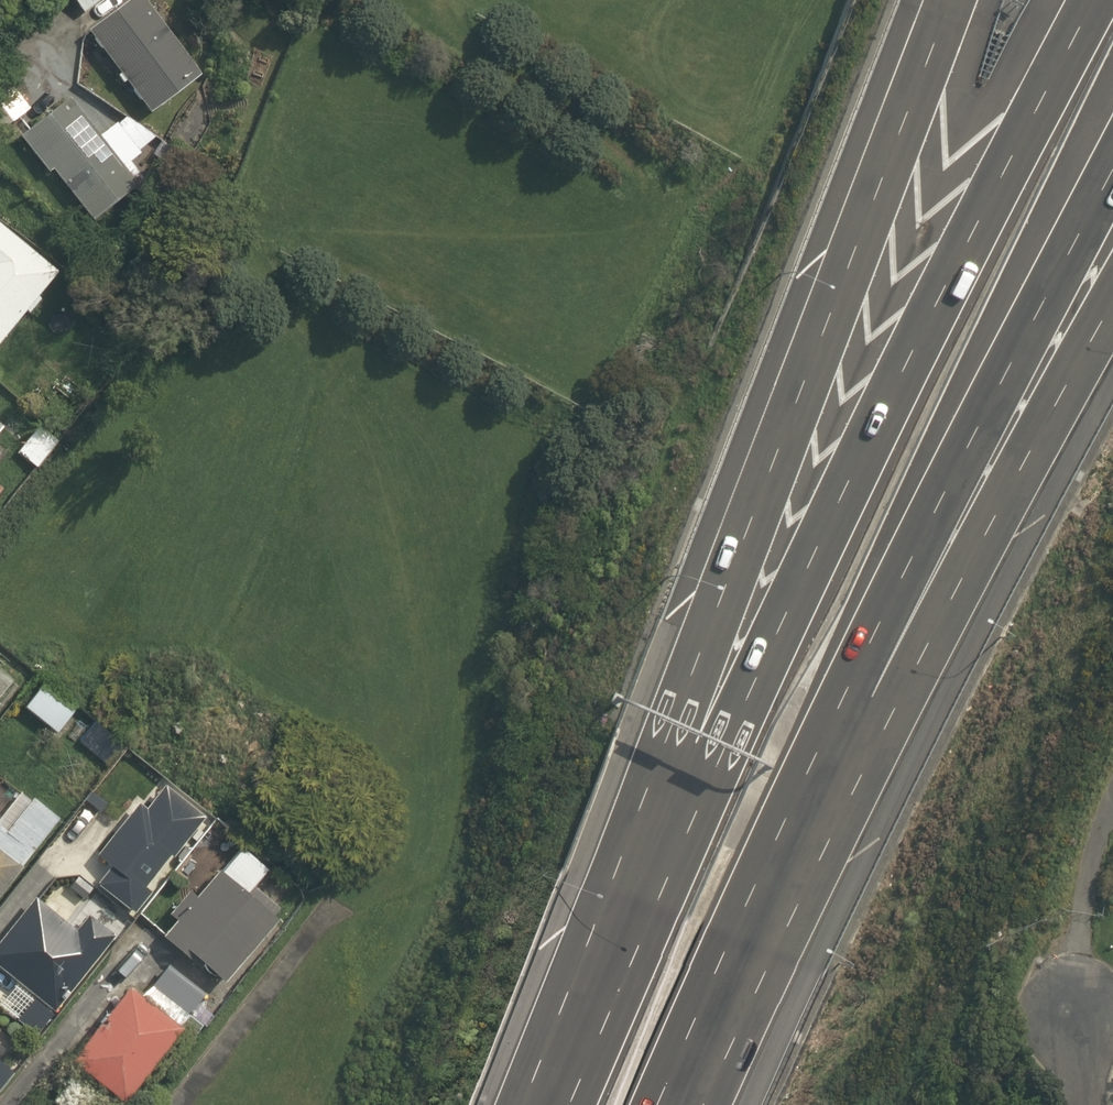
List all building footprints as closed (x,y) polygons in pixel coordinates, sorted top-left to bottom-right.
[(83,12),(99,0),(74,0),(83,12)] [(149,113),(199,75),(143,0),(131,0),(88,32),(149,113)] [(27,109),(3,75),(0,77),(0,129),(27,109)] [(91,222),(135,189),(154,203),(171,175),(154,164),(140,179),(129,164),(140,156),(115,123),(95,138),(69,102),(20,137),(47,173),(52,169),(91,222)] [(185,157),(161,143),(153,158),(177,172),(185,157)] [(58,270),(0,223),(0,341),(58,270)] [(37,468),(58,440),(37,425),(17,452),(37,468)] [(10,681),(0,673),(0,694),(10,681)] [(21,707),(55,735),(76,710),(42,681),(21,707)] [(131,917),(147,895),(141,890),(167,858),(169,861),(201,821),(160,789),(142,813),(135,806),(93,859),(107,871),(94,888),(131,917)] [(22,867),(19,865),(29,852),(31,854),(58,820),(32,799),(5,833),(0,829),(0,894),(22,867)] [(224,983),(276,922),(272,918),(279,910),(259,892),(271,878),(237,849),(194,898),(187,892),(167,915),(176,922),(160,940),(194,970),(200,962),(224,983)] [(0,935),(0,969),(51,1010),(110,937),(79,912),(61,935),(24,905),(0,935)] [(123,1103),(187,1013),(146,984),(138,995),(123,984),(66,1062),(123,1103)]
